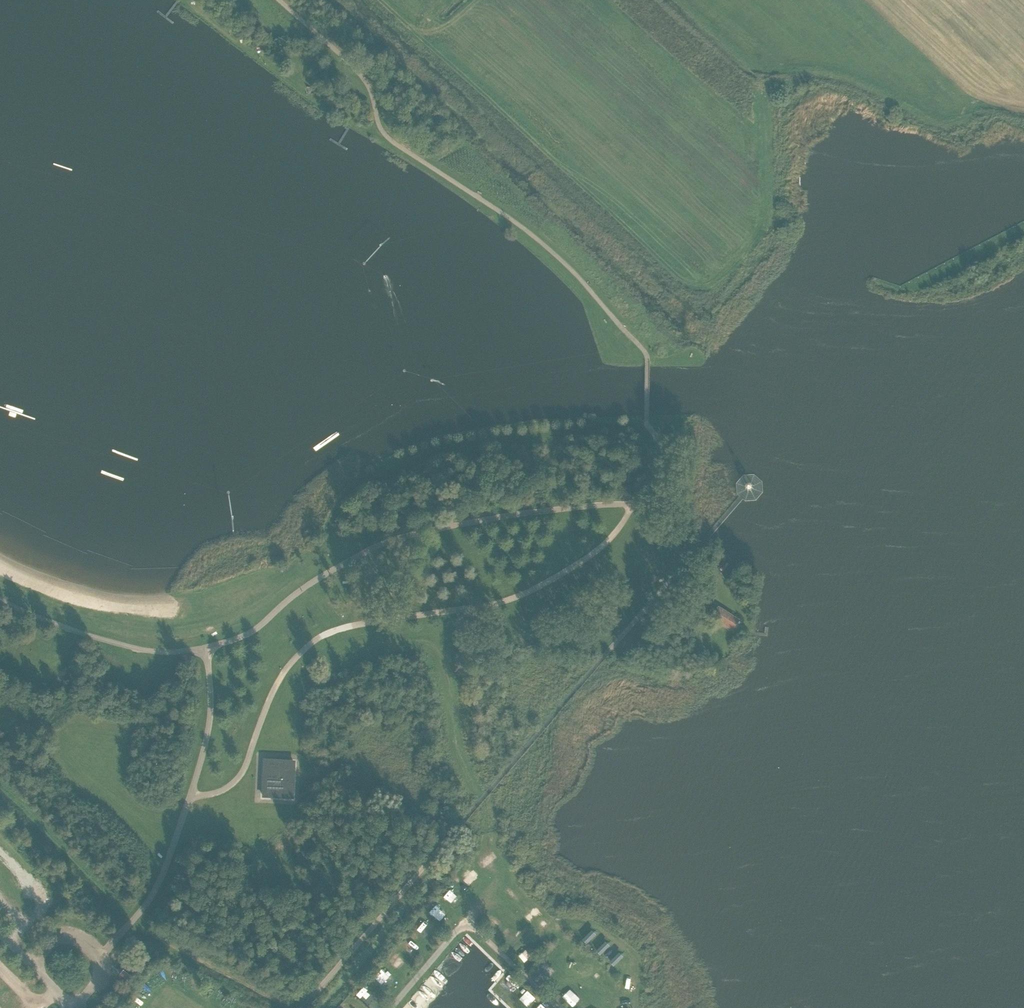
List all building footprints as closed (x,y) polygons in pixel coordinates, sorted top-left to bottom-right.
[(733,631),(740,620),(719,606),(712,617),(733,631)] [(293,800),(295,761),(263,759),(261,798),(293,800)] [(587,944),(597,935),(593,930),(582,939),(587,944)] [(606,941),(596,951),(600,956),(611,946),(606,941)] [(614,967),(624,957),(619,952),(610,962),(614,967)] [(377,976),(384,983),(391,975),(384,968),(377,976)] [(502,983),(509,990),(517,982),(509,975),(502,983)] [(366,1001),(374,993),(366,985),(358,993),(366,1001)]
